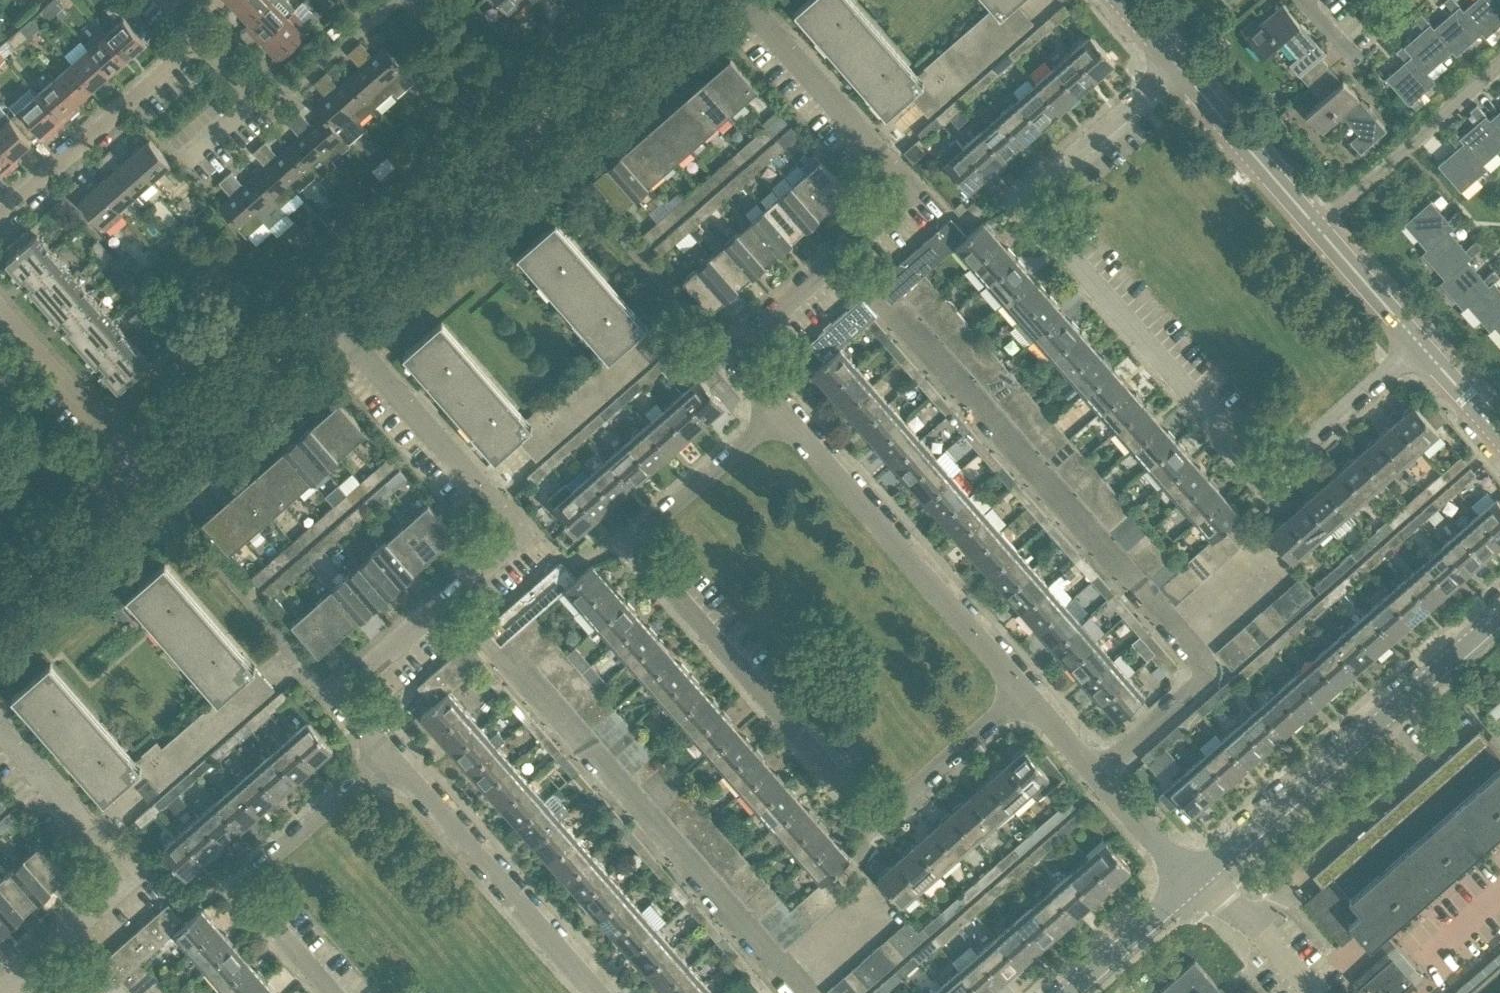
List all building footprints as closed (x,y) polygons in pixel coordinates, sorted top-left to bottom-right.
[(64,5),(60,0),(51,0),(50,1),(58,10),(64,5)] [(234,5),(250,21),(272,0),(239,0),(234,5)] [(245,26),(262,43),(290,15),(289,15),(294,10),(296,8),(288,0),(272,0),(250,21),(245,26)] [(509,10),(509,9),(513,14),(529,0),(500,0),(509,10)] [(847,0),(808,0),(796,10),(798,12),(800,10),(810,22),(813,20),(827,37),(856,11),(847,0)] [(996,6),(1002,14),(1017,0),(991,0),(996,6)] [(1483,31),(1464,9),(1457,0),(1444,0),(1453,10),(1435,27),(1434,27),(1453,49),(1457,54),(1483,31)] [(1499,24),(1499,0),(1474,0),(1464,9),(1483,31),(1487,36),(1499,24)] [(50,17),(58,10),(50,1),(42,8),(50,17)] [(1327,52),(1284,2),(1246,35),(1263,55),(1283,37),(1298,55),(1290,63),(1301,75),(1312,87),(1333,69),(1322,56),(1327,52)] [(114,19),(121,12),(113,3),(106,10),(114,19)] [(1052,27),(1071,11),(1065,4),(1046,20),(1052,27)] [(933,92),(1011,24),(1002,14),(996,6),(918,74),(924,82),(933,92)] [(290,15),(262,43),(278,59),(283,54),(306,32),(310,28),(312,26),(320,18),(314,12),(312,14),(306,20),(304,22),(294,10),(289,15),(290,15)] [(851,69),(883,41),(856,11),(827,37),(835,45),(832,47),(851,69)] [(1436,80),(1428,71),(1453,49),(1434,27),(1435,27),(1422,12),(1415,18),(1424,28),(1405,45),(1436,80)] [(492,21),(498,28),(505,22),(498,15),(492,21)] [(128,57),(146,41),(125,17),(107,32),(107,33),(128,57)] [(1034,43),(1052,27),(1046,20),(1029,36),(1034,43)] [(1221,30),(1213,20),(1203,29),(1211,39),(1221,30)] [(929,116),(1035,23),(1034,22),(1020,34),(1011,24),(933,92),(942,103),(928,115),(929,116)] [(335,37),(342,31),(336,23),(328,30),(335,37)] [(23,40),(30,35),(22,26),(16,31),(23,40)] [(128,57),(107,33),(107,32),(103,28),(86,43),(90,48),(90,47),(111,71),(128,57)] [(15,47),(23,40),(16,31),(8,37),(15,47)] [(1097,78),(1112,65),(1116,62),(1091,34),(1073,51),(1097,78)] [(1016,59),(1034,43),(1029,36),(1010,53),(1016,59)] [(909,71),(883,41),(851,69),(855,73),(857,71),(879,97),(877,99),(888,111),(886,112),(887,114),(924,82),(918,74),(912,69),(909,71)] [(363,56),(367,53),(367,48),(361,42),(355,47),(363,56)] [(1410,103),(1436,80),(1405,45),(1404,43),(1397,49),(1406,60),(1387,77),(1410,103)] [(385,45),(367,60),(394,91),(398,95),(416,80),(385,45)] [(94,86),(111,71),(90,47),(90,48),(73,62),(94,86)] [(359,59),(363,56),(355,47),(349,52),(355,59),(359,59)] [(1079,94),(1097,78),(1073,51),(1055,66),(1079,94)] [(998,75),(1016,59),(1010,53),(992,68),(998,75)] [(744,101),(759,89),(731,58),(717,70),(744,101)] [(350,75),(376,106),(394,91),(367,60),(350,75)] [(77,101),(94,86),(73,62),(56,77),(77,101)] [(1060,110),(1079,94),(1055,66),(1036,83),(1060,110)] [(979,91),(998,75),(992,68),(974,84),(979,91)] [(1343,81),(1333,69),(1312,87),(1322,99),(1307,112),(1324,132),(1343,115),(1359,133),(1351,140),(1361,152),(1388,129),(1344,79),(1343,81)] [(731,113),(744,101),(717,70),(703,82),(731,113)] [(329,86),(333,83),(333,78),(327,72),(321,77),(329,86)] [(360,120),(376,106),(350,75),(333,90),(360,120)] [(63,121),(80,106),(77,102),(77,101),(56,77),(38,93),(59,117),(63,121)] [(325,89),(329,86),(321,77),(315,82),(321,89),(325,89)] [(718,125),(731,113),(703,82),(690,93),(718,125)] [(1043,126),(1060,110),(1036,83),(1019,98),(1043,126)] [(961,107),(979,91),(974,84),(956,100),(961,107)] [(350,143),(367,128),(360,120),(333,90),(314,106),(322,115),(324,114),(343,135),(350,143)] [(38,93),(11,116),(30,137),(39,129),(45,137),(63,121),(59,117),(38,93)] [(704,137),(712,130),(718,125),(690,93),(676,106),(704,137)] [(1024,142),(1043,126),(1019,98),(1000,114),(1024,142)] [(943,122),(961,107),(956,100),(938,116),(943,122)] [(1489,167),(1485,163),(1499,149),(1499,130),(1477,104),(1471,110),(1480,120),(1461,137),(1488,168),(1489,167)] [(1491,119),(1478,104),(1477,104),(1499,130),(1499,111),(1491,119)] [(690,149),(704,137),(676,106),(663,118),(690,149)] [(0,117),(0,140),(14,156),(32,140),(30,137),(11,116),(7,111),(0,117)] [(303,125),(306,122),(306,118),(300,111),(295,116),(303,125)] [(312,124),(307,129),(333,160),(351,144),(350,143),(343,135),(324,114),(322,115),(312,124)] [(773,135),(788,122),(781,114),(766,126),(773,135)] [(1006,158),(1024,142),(1000,114),(982,130),(1006,158)] [(298,129),(303,125),(295,116),(288,121),(294,128),(298,129)] [(924,139),(943,123),(943,122),(938,116),(918,133),(924,139)] [(677,160),(690,149),(663,118),(649,129),(677,160)] [(760,146),(773,135),(766,126),(753,138),(760,146)] [(785,147),(799,135),(792,127),(777,139),(785,147)] [(319,180),(337,164),(333,160),(307,129),(289,144),(316,175),(315,176),(319,180)] [(663,173),(677,160),(649,129),(636,141),(663,173)] [(988,173),(1006,158),(982,130),(964,146),(988,173)] [(413,131),(405,138),(413,148),(421,141),(413,131)] [(1462,191),(1488,168),(1461,137),(1456,131),(1449,137),(1459,147),(1439,164),(1462,191)] [(747,158),(760,146),(753,138),(740,150),(747,158)] [(154,178),(172,163),(151,139),(133,154),(154,178)] [(771,159),(785,147),(777,139),(764,151),(771,159)] [(1,176),(18,161),(14,156),(0,140),(0,174),(1,176)] [(269,154),(272,152),(272,147),(266,141),(261,145),(269,154)] [(650,185),(663,173),(636,141),(622,153),(650,185)] [(273,159),(299,190),(315,176),(316,175),(289,144),(273,159)] [(264,158),(269,154),(261,145),(254,151),(260,158),(264,158)] [(969,190),(988,173),(964,146),(945,163),(969,190)] [(402,155),(397,149),(390,155),(395,160),(402,155)] [(112,165),(119,159),(111,150),(104,156),(112,165)] [(733,170),(747,158),(740,150),(726,162),(733,170)] [(758,171),(771,159),(764,151),(751,163),(758,171)] [(636,196),(650,185),(622,153),(609,165),(636,196)] [(835,202),(848,191),(815,153),(801,165),(807,172),(835,202)] [(137,193),(154,178),(133,154),(116,169),(137,193)] [(389,154),(373,168),(381,177),(397,163),(395,160),(390,155),(389,154)] [(104,171),(112,165),(104,156),(97,162),(104,171)] [(255,174),(282,205),(299,190),(273,159),(255,174)] [(719,182),(733,170),(726,162),(712,174),(719,182)] [(744,183),(758,171),(751,163),(737,174),(744,183)] [(1233,164),(1228,169),(1239,181),(1244,176),(1233,164)] [(622,209),(628,203),(636,196),(609,165),(594,178),(622,209)] [(176,183),(184,176),(176,167),(168,174),(176,183)] [(124,214),(124,213),(120,208),(137,193),(116,169),(98,184),(124,214)] [(234,185),(238,182),(238,177),(232,171),(226,175),(234,185)] [(372,171),(363,178),(370,186),(379,178),(372,171)] [(793,183),(821,214),(835,202),(807,172),(793,183)] [(287,211),(282,205),(255,174),(238,189),(265,220),(270,226),(287,211)] [(706,193),(719,182),(712,174),(699,185),(706,193)] [(730,195),(744,183),(737,174),(723,187),(730,195)] [(230,189),(234,185),(226,175),(220,181),(226,188),(230,189)] [(88,194),(76,180),(69,187),(101,224),(102,224),(106,229),(124,214),(98,184),(88,194)] [(807,227),(821,214),(793,183),(780,195),(807,227)] [(692,206),(706,193),(699,185),(698,186),(691,192),(685,198),(692,206)] [(717,206),(730,195),(723,187),(710,198),(717,206)] [(246,236),(265,220),(238,189),(220,205),(246,236)] [(794,238),(807,227),(780,195),(771,203),(766,207),(794,238)] [(43,300),(74,273),(39,232),(69,205),(63,198),(4,251),(9,257),(7,259),(43,300)] [(679,217),(692,206),(685,198),(672,209),(679,217)] [(703,218),(717,206),(710,198),(696,210),(703,218)] [(1449,219),(1435,203),(1432,200),(1405,223),(1428,248),(1450,230),(1465,217),(1459,210),(1449,219)] [(780,250),(794,238),(766,207),(752,219),(780,250)] [(327,208),(321,213),(330,223),(336,218),(327,208)] [(665,229),(679,217),(672,209),(658,221),(665,229)] [(690,230),(703,218),(696,210),(683,222),(690,230)] [(319,215),(311,222),(320,231),(328,224),(319,215)] [(893,302),(903,292),(925,273),(957,245),(968,236),(952,218),(877,284),(893,302)] [(767,262),(780,250),(752,219),(739,231),(767,262)] [(579,254),(555,226),(559,222),(557,220),(519,254),(521,255),(525,251),(536,264),(538,262),(552,278),(579,254)] [(186,221),(181,226),(186,232),(191,227),(186,221)] [(651,242),(665,229),(658,221),(644,234),(651,242)] [(974,264),(1001,240),(985,221),(968,236),(957,245),(974,264)] [(676,242),(690,230),(683,222),(669,234),(676,242)] [(1467,249),(1450,230),(1428,248),(1423,252),(1445,278),(1468,260),(1483,247),(1477,240),(1467,249)] [(753,274),(767,262),(739,231),(725,243),(753,274)] [(662,255),(662,254),(676,242),(669,234),(655,247),(662,255)] [(105,261),(112,255),(98,239),(91,245),(105,261)] [(989,282),(1017,258),(1001,240),(974,264),(989,282)] [(740,286),(753,274),(725,243),(712,255),(740,286)] [(576,310),(606,284),(579,254),(552,278),(560,287),(558,289),(576,310)] [(726,298),(740,286),(712,255),(698,267),(712,282),(726,298)] [(1005,300),(1033,276),(1017,258),(989,282),(1005,300)] [(1468,260),(1445,278),(1441,282),(1464,308),(1469,304),(1495,281),(1499,277),(1499,275),(1495,269),(1485,278),(1468,260)] [(140,277),(148,271),(139,261),(132,267),(140,277)] [(684,279),(711,311),(726,298),(712,282),(698,267),(684,279)] [(85,347),(116,320),(74,273),(43,300),(85,347)] [(912,302),(933,282),(925,273),(903,292),(912,302)] [(1022,319),(1049,295),(1033,276),(1005,300),(1022,319)] [(142,303),(149,297),(135,281),(128,287),(142,303)] [(1495,281),(1469,304),(1491,330),(1496,326),(1499,322),(1499,287),(1495,281)] [(920,312),(942,292),(933,282),(912,302),(920,312)] [(633,315),(606,284),(576,310),(581,315),(583,313),(605,338),(603,340),(613,352),(609,356),(554,404),(549,398),(526,418),(521,412),(518,415),(492,385),(462,409),(467,415),(469,413),(491,438),(489,440),(499,452),(495,456),(496,458),(533,426),(551,446),(537,459),(538,460),(652,360),(651,359),(664,348),(653,336),(641,347),(633,338),(649,324),(647,323),(646,324),(636,312),(633,315)] [(928,320),(950,301),(942,292),(920,312),(928,320)] [(1049,295),(1022,319),(1015,325),(1031,342),(1037,337),(1065,313),(1049,295)] [(826,361),(841,348),(867,324),(874,319),(877,316),(861,298),(810,343),(826,361)] [(936,330),(958,310),(950,301),(928,320),(936,330)] [(944,339),(966,320),(958,310),(936,330),(944,339)] [(1053,355),(1081,331),(1065,313),(1037,337),(1053,355)] [(884,343),(891,338),(874,319),(867,324),(884,343)] [(151,360),(116,320),(85,347),(120,388),(124,385),(129,392),(188,340),(182,333),(181,334),(170,344),(151,360)] [(465,354),(440,326),(444,322),(443,320),(405,354),(406,355),(411,351),(422,364),(424,361),(438,378),(465,354)] [(951,347),(973,328),(966,320),(944,339),(951,347)] [(174,326),(162,336),(170,344),(181,334),(174,326)] [(960,357),(982,337),(973,328),(951,347),(960,357)] [(1070,374),(1097,349),(1081,331),(1053,355),(1070,374)] [(968,366),(990,347),(982,337),(960,357),(968,366)] [(900,362),(907,356),(891,338),(884,343),(900,362)] [(662,371),(662,370),(681,354),(675,347),(656,364),(662,371)] [(976,376),(998,356),(990,347),(968,366),(976,376)] [(857,367),(841,348),(826,361),(814,372),(830,391),(857,367)] [(1086,392),(1113,368),(1112,367),(1097,349),(1070,374),(1086,392)] [(462,409),(492,385),(465,354),(438,378),(446,387),(444,389),(462,409)] [(917,380),(923,375),(907,356),(900,362),(917,380)] [(984,384),(1006,365),(998,356),(976,376),(984,384)] [(644,386),(662,371),(656,364),(638,380),(644,386)] [(992,393),(1014,374),(1006,365),(984,384),(992,393)] [(846,409),(873,385),(857,367),(830,391),(846,409)] [(1102,411),(1130,387),(1113,368),(1086,392),(1102,411)] [(932,398),(939,392),(923,375),(917,380),(932,398)] [(682,394),(707,422),(725,405),(701,378),(682,394)] [(625,402),(644,386),(638,380),(620,396),(625,402)] [(863,428),(890,404),(873,385),(846,409),(863,428)] [(1118,429),(1146,405),(1130,387),(1102,411),(1112,422),(1118,429)] [(948,416),(955,410),(939,392),(932,398),(948,416)] [(689,437),(707,422),(682,394),(665,410),(689,437)] [(607,418),(625,402),(620,396),(601,412),(607,418)] [(354,444),(367,432),(340,400),(326,412),(354,444)] [(879,445),(906,422),(890,404),(863,428),(879,445)] [(1422,447),(1440,432),(1435,427),(1423,413),(1416,404),(1398,420),(1422,447)] [(1134,447),(1161,423),(1146,405),(1118,429),(1134,447)] [(670,453),(689,437),(665,410),(646,426),(670,453)] [(964,435),(971,429),(955,410),(948,416),(964,435)] [(341,455),(354,444),(326,412),(313,424),(341,455)] [(588,435),(607,418),(601,412),(583,428),(588,435)] [(1041,449),(1063,430),(1054,420),(1032,439),(1041,449)] [(1404,464),(1422,447),(1398,420),(1379,436),(1404,464)] [(894,463),(921,439),(906,422),(879,445),(894,463)] [(1150,465),(1177,441),(1161,423),(1134,447),(1150,465)] [(327,467),(341,455),(313,424),(300,436),(327,467)] [(652,469),(670,453),(646,426),(628,442),(652,469)] [(571,450),(588,435),(583,428),(565,443),(571,450)] [(980,453),(987,447),(971,429),(964,435),(980,453)] [(1049,458),(1071,439),(1063,430),(1041,449),(1049,458)] [(313,479),(327,467),(300,436),(286,448),(313,479)] [(1386,479),(1404,464),(1379,436),(1361,452),(1386,479)] [(910,482),(938,458),(921,439),(894,463),(910,482)] [(1057,467),(1079,448),(1071,439),(1049,458),(1057,467)] [(1166,484),(1194,460),(1177,441),(1150,465),(1166,484)] [(634,486),(652,469),(628,442),(609,458),(634,486)] [(553,466),(571,450),(565,443),(547,459),(553,466)] [(996,471),(1003,465),(987,447),(980,453),(996,471)] [(299,491),(312,480),(313,479),(286,448),(272,460),(299,491)] [(1065,477),(1087,457),(1079,448),(1057,467),(1065,477)] [(1368,495),(1386,479),(1361,452),(1343,468),(1368,495)] [(1449,479),(1467,463),(1461,456),(1444,472),(1449,479)] [(383,477),(396,465),(389,457),(376,469),(383,477)] [(1073,486),(1095,466),(1087,457),(1065,477),(1073,486)] [(616,501),(634,486),(609,458),(592,474),(616,501)] [(926,500),(953,476),(938,458),(910,482),(926,500)] [(534,482),(552,466),(553,466),(547,459),(528,476),(534,482)] [(286,503),(299,491),(272,460),(259,472),(286,503)] [(1182,502),(1209,477),(1194,460),(1166,484),(1182,502)] [(1012,489),(1019,483),(1003,465),(996,471),(1012,489)] [(1081,495),(1103,475),(1095,466),(1073,486),(1081,495)] [(1349,512),(1368,495),(1343,468),(1325,484),(1349,512)] [(1459,490),(1477,475),(1471,468),(1454,483),(1459,490)] [(370,488),(383,477),(376,469),(362,480),(370,488)] [(394,489),(407,478),(400,470),(387,481),(394,489)] [(272,515),(286,503),(259,472),(245,484),(272,515)] [(1431,495),(1448,480),(1449,479),(1444,472),(1425,488),(1431,495)] [(598,517),(616,501),(592,474),(574,489),(598,517)] [(1089,504),(1111,484),(1103,475),(1081,495),(1089,504)] [(942,518),(969,494),(953,476),(926,500),(942,518)] [(1198,520),(1225,496),(1209,477),(1182,502),(1198,520)] [(356,500),(370,488),(362,480),(349,492),(356,500)] [(381,501),(394,489),(387,481),(373,493),(381,501)] [(579,534),(598,517),(574,489),(567,482),(548,498),(579,534)] [(1028,508),(1035,502),(1019,483),(1012,489),(1028,508)] [(1441,506),(1458,491),(1459,490),(1454,483),(1435,500),(1441,506)] [(259,526),(272,515),(245,484),(232,496),(259,526)] [(1096,512),(1118,493),(1111,484),(1089,504),(1096,512)] [(1331,528),(1349,512),(1325,484),(1307,500),(1331,528)] [(1413,511),(1431,495),(1425,488),(1407,504),(1413,511)] [(342,512),(356,500),(349,492),(335,504),(342,512)] [(367,513),(381,501),(373,493),(360,505),(367,513)] [(1105,523),(1127,503),(1118,493),(1096,512),(1105,523)] [(958,536),(985,512),(969,494),(942,518),(958,536)] [(245,539),(259,526),(232,496),(218,508),(245,539)] [(1222,563),(1232,555),(1216,537),(1225,529),(1242,514),(1225,496),(1198,520),(1214,538),(1206,545),(1222,563)] [(1498,498),(1480,514),(1499,536),(1499,500),(1498,498)] [(1313,543),(1331,528),(1307,500),(1289,516),(1313,543)] [(1423,522),(1441,506),(1435,500),(1417,515),(1423,522)] [(1045,526),(1052,520),(1035,502),(1028,508),(1045,526)] [(443,546),(456,534),(429,503),(415,514),(443,546)] [(1113,531),(1135,512),(1127,503),(1105,523),(1113,531)] [(328,524),(342,512),(335,504),(321,516),(328,524)] [(1395,527),(1413,511),(1407,504),(1389,520),(1395,527)] [(353,525),(367,513),(360,505),(346,517),(353,525)] [(230,552),(231,551),(245,539),(218,508),(203,521),(230,552)] [(974,555),(1002,531),(985,512),(958,536),(974,555)] [(1121,541),(1143,521),(1135,512),(1113,531),(1121,541)] [(430,557),(443,546),(415,514),(402,526),(430,557)] [(1499,545),(1499,536),(1480,514),(1462,530),(1486,557),(1499,545)] [(1405,538),(1423,522),(1417,515),(1399,531),(1405,538)] [(315,536),(328,524),(321,516),(308,528),(315,536)] [(1293,561),(1313,543),(1289,516),(1269,533),(1293,561)] [(339,537),(353,525),(346,517),(332,529),(339,537)] [(1061,545),(1068,539),(1052,520),(1045,526),(1061,545)] [(1376,543),(1395,527),(1389,520),(1371,536),(1376,543)] [(1128,549),(1150,530),(1143,521),(1121,541),(1128,549)] [(416,569),(430,557),(402,526),(388,538),(416,569)] [(301,548),(312,538),(315,536),(308,528),(294,540),(301,548)] [(326,548),(339,537),(332,529),(319,540),(326,548)] [(1232,555),(1241,547),(1225,529),(1216,537),(1232,555)] [(1137,559),(1159,539),(1150,530),(1128,549),(1137,559)] [(1468,573),(1486,557),(1462,530),(1444,546),(1468,573)] [(991,574),(1018,550),(1002,531),(974,555),(991,574)] [(1386,554),(1405,538),(1399,531),(1381,548),(1386,554)] [(1358,559),(1376,543),(1371,536),(1352,552),(1358,559)] [(402,581),(416,569),(388,538),(375,550),(402,581)] [(1077,562),(1083,556),(1068,539),(1061,545),(1077,562)] [(1145,568),(1167,548),(1159,539),(1137,559),(1145,568)] [(288,559),(301,548),(294,540),(281,551),(288,559)] [(312,560),(326,548),(319,540),(305,552),(312,560)] [(1213,571),(1222,563),(1206,545),(1197,553),(1213,571)] [(1449,589),(1468,573),(1444,546),(1425,562),(1449,589)] [(1152,576),(1174,557),(1167,548),(1145,568),(1152,576)] [(1368,570),(1386,554),(1381,548),(1362,564),(1368,570)] [(388,593),(402,581),(375,550),(361,562),(388,593)] [(1007,592),(1034,568),(1018,550),(991,574),(1007,592)] [(273,572),(288,559),(281,551),(266,564),(273,572)] [(299,572),(312,560),(305,552),(291,564),(299,572)] [(1340,575),(1358,559),(1352,552),(1334,568),(1340,575)] [(1204,579),(1213,571),(1197,553),(1188,561),(1204,579)] [(1093,581),(1100,575),(1083,556),(1077,562),(1093,581)] [(1170,577),(1179,569),(1182,566),(1174,557),(1152,576),(1160,585),(1170,577)] [(535,617),(566,589),(578,579),(562,561),(486,627),(502,645),(513,636),(535,617)] [(1195,587),(1204,579),(1188,561),(1182,566),(1179,569),(1195,587)] [(189,596),(164,568),(169,564),(167,562),(129,595),(130,597),(135,593),(145,606),(148,604),(162,620),(189,596)] [(375,605),(377,603),(388,593),(361,562),(348,573),(375,605)] [(1431,605),(1449,589),(1425,562),(1407,578),(1431,605)] [(259,585),(273,572),(266,564),(252,577),(259,585)] [(284,584),(299,572),(291,564),(277,576),(284,584)] [(1350,586),(1368,570),(1362,564),(1344,580),(1350,586)] [(583,608),(611,584),(594,565),(578,579),(566,589),(583,608)] [(1076,572),(1072,567),(1064,573),(1069,578),(1076,572)] [(1023,610),(1050,586),(1034,568),(1007,592),(1023,610)] [(1321,592),(1339,575),(1340,575),(1334,568),(1315,585),(1321,592)] [(1186,595),(1195,587),(1179,569),(1170,577),(1186,595)] [(361,617),(375,605),(348,573),(334,585),(361,617)] [(1108,599),(1115,593),(1100,575),(1093,581),(1108,599)] [(269,597),(270,597),(284,584),(277,576),(262,589),(269,597)] [(1176,603),(1186,595),(1170,577),(1160,585),(1176,603)] [(1307,604),(1316,596),(1300,578),(1291,586),(1307,604)] [(1413,621),(1431,605),(1407,578),(1389,594),(1413,621)] [(1331,603),(1350,587),(1350,586),(1344,580),(1325,596),(1331,603)] [(599,626),(627,602),(611,584),(583,608),(599,626)] [(348,628),(361,617),(334,585),(320,597),(348,628)] [(1039,628),(1066,604),(1050,586),(1023,610),(1039,628)] [(1297,612),(1307,604),(1291,586),(1281,594),(1297,612)] [(1125,618),(1132,612),(1115,593),(1108,599),(1125,618)] [(1288,620),(1297,612),(1281,594),(1273,602),(1288,620)] [(1395,637),(1413,621),(1389,594),(1371,610),(1395,637)] [(185,652),(215,627),(189,596),(162,620),(169,629),(167,631),(185,652)] [(1313,619),(1331,603),(1325,596),(1307,612),(1313,619)] [(334,640),(348,628),(320,597),(306,609),(334,640)] [(615,644),(643,620),(627,602),(599,626),(615,644)] [(1280,627),(1288,620),(1273,602),(1264,609),(1280,627)] [(1054,646),(1082,622),(1066,604),(1039,628),(1054,646)] [(319,653),(334,640),(306,609),(291,622),(319,653)] [(1270,636),(1280,627),(1264,609),(1254,618),(1270,636)] [(1376,654),(1395,637),(1371,610),(1352,626),(1376,654)] [(1141,635),(1147,629),(1132,612),(1125,618),(1141,635)] [(1294,635),(1313,619),(1307,612),(1289,628),(1294,635)] [(522,646),(544,627),(535,617),(513,636),(522,646)] [(1261,644),(1270,636),(1254,618),(1245,626),(1261,644)] [(631,662),(659,638),(643,620),(615,644),(631,662)] [(1071,665),(1098,641),(1082,622),(1054,646),(1071,665)] [(1252,652),(1261,644),(1245,626),(1236,634),(1252,652)] [(1358,670),(1376,654),(1352,626),(1334,642),(1358,670)] [(241,657),(215,627),(185,652),(190,657),(192,655),(214,680),(212,682),(222,694),(218,698),(212,704),(163,746),(158,740),(135,759),(130,753),(127,756),(101,725),(71,751),(76,756),(78,754),(100,779),(97,781),(108,793),(104,797),(105,799),(142,767),(149,776),(139,785),(149,797),(160,788),(276,688),(275,687),(260,700),(243,679),(257,667),(256,665),(255,666),(245,654),(241,657)] [(529,655),(551,635),(544,627),(522,646),(529,655)] [(1277,651),(1294,635),(1289,628),(1271,644),(1277,651)] [(1156,653),(1163,647),(1147,629),(1141,635),(1156,653)] [(1243,660),(1249,655),(1252,652),(1236,634),(1227,642),(1243,660)] [(538,664),(560,645),(551,635),(529,655),(538,664)] [(647,681),(675,657),(659,638),(631,662),(647,681)] [(481,671),(488,665),(484,661),(487,658),(470,640),(418,686),(434,704),(435,704),(450,690),(450,691),(477,666),(481,671)] [(1087,683),(1114,659),(1098,641),(1071,665),(1087,683)] [(1233,669),(1243,660),(1227,642),(1217,651),(1233,669)] [(1339,686),(1358,670),(1334,642),(1315,658),(1339,686)] [(1259,666),(1277,651),(1271,644),(1253,660),(1259,666)] [(546,673),(568,654),(560,645),(538,664),(546,673)] [(1169,675),(1179,666),(1163,647),(1156,653),(1152,656),(1169,675)] [(554,683),(576,663),(568,654),(546,673),(554,683)] [(663,699),(691,675),(675,657),(647,681),(663,699)] [(1321,702),(1339,686),(1315,658),(1297,674),(1321,702)] [(1102,701),(1130,676),(1114,659),(1087,683),(1102,701)] [(1240,683),(1259,666),(1253,660),(1234,676),(1240,683)] [(75,695),(50,667),(54,663),(53,661),(15,694),(16,696),(20,692),(31,705),(34,703),(47,719),(75,695)] [(561,691),(583,672),(576,663),(554,683),(561,691)] [(494,685),(500,679),(488,665),(481,671),(494,685)] [(570,700),(591,681),(583,672),(561,691),(570,700)] [(1304,717),(1321,702),(1297,674),(1279,690),(1304,717)] [(679,717),(707,693),(691,675),(663,699),(679,717)] [(1118,719),(1146,695),(1130,676),(1102,701),(1118,719)] [(1222,698),(1240,683),(1234,676),(1216,692),(1222,698)] [(510,703),(516,697),(500,679),(494,685),(510,703)] [(577,709),(599,690),(591,681),(570,700),(577,709)] [(271,713),(289,696),(283,690),(265,706),(271,713)] [(466,709),(450,691),(450,690),(435,704),(434,704),(422,715),(438,733),(466,709)] [(586,719),(608,700),(599,690),(577,709),(586,719)] [(1285,734),(1304,717),(1279,690),(1261,706),(1285,734)] [(1203,715),(1222,698),(1216,692),(1198,708),(1203,715)] [(695,736),(723,711),(707,693),(679,717),(695,736)] [(71,751),(101,725),(75,695),(47,719),(55,728),(53,730),(71,751)] [(526,721),(532,716),(516,697),(510,703),(526,721)] [(593,728),(616,709),(608,700),(586,719),(593,728)] [(252,729),(270,713),(271,713),(265,706),(246,722),(252,729)] [(1267,749),(1285,734),(1261,706),(1243,722),(1267,749)] [(1186,730),(1203,715),(1198,708),(1180,724),(1186,730)] [(455,752),(482,727),(466,709),(438,733),(455,752)] [(602,737),(624,718),(616,709),(593,728),(602,737)] [(712,754),(739,730),(723,711),(695,736),(712,754)] [(542,740),(548,734),(532,716),(526,721),(542,740)] [(609,746),(631,727),(624,718),(602,737),(609,746)] [(315,764),(334,748),(309,720),(291,736),(315,764)] [(234,745),(252,729),(246,722),(228,738),(234,745)] [(1248,766),(1267,749),(1243,722),(1224,738),(1248,766)] [(1171,743),(1186,730),(1180,724),(1165,737),(1171,743)] [(1499,831),(1499,755),(1475,726),(1293,886),(1343,943),(1359,929),(1371,943),(1499,831)] [(490,737),(482,727),(455,752),(470,770),(498,745),(505,738),(498,730),(490,737)] [(618,755),(640,736),(631,727),(609,746),(618,755)] [(728,772),(755,748),(739,730),(712,754),(728,772)] [(558,758),(564,752),(548,734),(542,740),(558,758)] [(297,780),(312,767),(315,764),(291,736),(273,752),(297,780)] [(1157,755),(1171,743),(1165,737),(1151,749),(1157,755)] [(215,761),(234,745),(228,738),(210,754),(215,761)] [(1231,781),(1248,766),(1224,738),(1206,754),(1231,781)] [(486,788),(514,764),(498,745),(470,770),(486,788)] [(634,774),(656,754),(647,745),(626,764),(634,774)] [(1056,782),(1038,761),(1026,747),(1008,763),(1032,791),(1031,792),(1037,799),(1056,782)] [(744,790),(771,766),(755,748),(728,772),(744,790)] [(1148,763),(1157,755),(1151,749),(1142,756),(1148,763)] [(279,796),(297,780),(273,752),(255,768),(279,796)] [(574,776),(581,770),(564,752),(558,758),(574,776)] [(1056,782),(1065,774),(1047,753),(1038,761),(1056,782)] [(198,777),(215,761),(210,754),(192,770),(198,777)] [(642,783),(664,763),(656,754),(634,774),(642,783)] [(1212,798),(1231,781),(1206,754),(1187,770),(1212,798)] [(651,793),(672,773),(664,763),(642,783),(651,793)] [(1013,807),(1031,792),(1032,791),(1008,763),(989,779),(1013,807)] [(503,806),(530,782),(514,764),(486,788),(503,806)] [(760,809),(788,785),(771,766),(744,790),(760,809)] [(260,812),(279,796),(255,768),(236,784),(260,812)] [(179,793),(198,777),(192,770),(173,786),(179,793)] [(590,795),(597,789),(581,770),(574,776),(590,795)] [(1193,814),(1212,798),(1187,770),(1160,795),(1172,808),(1181,800),(1193,814)] [(658,801),(680,782),(672,773),(651,793),(658,801)] [(995,823),(1013,807),(989,779),(971,795),(995,823)] [(518,824),(546,800),(530,782),(503,806),(518,824)] [(667,811),(689,792),(680,782),(658,801),(667,811)] [(243,828),(260,812),(236,784),(218,800),(243,828)] [(776,827),(803,803),(788,785),(760,809),(776,827)] [(161,809),(179,793),(173,786),(155,803),(161,809)] [(606,813),(613,807),(597,789),(590,795),(606,813)] [(674,819),(696,800),(689,792),(667,811),(674,819)] [(977,839),(995,823),(971,795),(953,811),(977,839)] [(1058,821),(1076,805),(1071,799),(1052,815),(1058,821)] [(224,844),(243,828),(218,800),(200,816),(224,844)] [(555,810),(546,800),(518,824),(535,843),(562,819),(570,812),(563,804),(555,810)] [(683,829),(705,810),(696,800),(674,819),(683,829)] [(142,826),(161,809),(155,803),(136,819),(142,826)] [(792,845),(819,821),(803,803),(776,827),(792,845)] [(622,831),(628,825),(613,807),(606,813),(622,831)] [(690,838),(712,818),(705,810),(683,829),(690,838)] [(1068,832),(1086,816),(1081,810),(1062,826),(1068,832)] [(18,819),(11,811),(0,821),(0,827),(4,832),(18,819)] [(959,855),(977,839),(953,811),(935,827),(959,855)] [(1040,837),(1058,822),(1058,821),(1052,815),(1034,831),(1040,837)] [(206,860),(224,844),(200,816),(182,832),(206,860)] [(698,847),(720,827),(712,818),(690,838),(698,847)] [(551,861),(578,837),(562,819),(535,843),(551,861)] [(807,863),(835,839),(819,821),(792,845),(807,863)] [(638,849),(645,844),(628,825),(622,831),(638,849)] [(1049,849),(1068,833),(1068,832),(1062,826),(1044,842),(1049,849)] [(706,856),(728,837),(720,827),(698,847),(706,856)] [(941,871),(959,855),(935,827),(917,843),(941,871)] [(1022,853),(1040,837),(1034,831),(1016,847),(1022,853)] [(187,876),(206,860),(182,832),(163,849),(187,876)] [(566,879),(594,855),(578,837),(551,861),(566,879)] [(714,864),(736,845),(728,837),(706,856),(714,864)] [(824,882),(825,880),(835,872),(851,857),(835,839),(807,863),(824,882)] [(1113,884),(1132,868),(1107,841),(1089,857),(1113,884)] [(1031,864),(1049,849),(1044,842),(1026,858),(1031,864)] [(923,887),(941,871),(917,843),(899,859),(923,887)] [(54,887),(68,875),(40,844),(26,856),(54,887)] [(655,868),(661,862),(645,844),(638,849),(655,868)] [(722,874),(744,855),(736,845),(714,864),(722,874)] [(1003,869),(1022,853),(1016,847),(998,862),(1003,869)] [(583,897),(610,873),(594,855),(566,879),(583,897)] [(730,883),(752,863),(744,855),(722,874),(730,883)] [(40,900),(54,887),(26,856),(12,869),(40,900)] [(1095,901),(1113,884),(1089,857),(1071,873),(1095,901)] [(1013,880),(1031,864),(1026,858),(1007,874),(1013,880)] [(904,904),(923,887),(899,859),(879,876),(904,904)] [(671,886),(678,881),(661,862),(655,868),(671,886)] [(985,885),(1003,869),(998,862),(980,878),(985,885)] [(738,892),(760,873),(752,863),(730,883),(738,892)] [(40,900),(12,869),(0,879),(0,882),(26,911),(40,900)] [(841,898),(851,890),(835,872),(825,880),(841,898)] [(599,916),(627,892),(610,873),(583,897),(599,916)] [(745,900),(768,881),(760,873),(738,892),(745,900)] [(1077,916),(1095,901),(1071,873),(1053,889),(1077,916)] [(995,896),(1013,880),(1007,874),(989,890),(995,896)] [(967,901),(985,885),(980,878),(961,894),(967,901)] [(832,907),(841,898),(825,880),(824,882),(816,889),(832,907)] [(687,905),(694,899),(678,881),(671,886),(687,905)] [(753,910),(775,890),(768,881),(745,900),(753,910)] [(26,911),(0,882),(0,909),(13,923),(26,911)] [(822,915),(832,907),(816,889),(806,897),(822,915)] [(1059,932),(1077,916),(1053,889),(1034,905),(1059,932)] [(762,919),(784,900),(775,890),(753,910),(762,919)] [(977,912),(995,896),(989,890),(971,906),(977,912)] [(615,934),(643,910),(627,892),(599,916),(615,934)] [(949,917),(967,901),(961,894),(943,910),(949,917)] [(813,923),(822,915),(806,897),(797,905),(813,923)] [(703,923),(710,917),(694,899),(687,905),(703,923)] [(779,921),(789,912),(792,909),(784,900),(762,919),(770,929),(779,921)] [(122,979),(144,960),(176,932),(186,922),(170,903),(95,969),(112,988),(119,982),(122,979)] [(805,930),(813,923),(797,905),(792,909),(789,912),(805,930)] [(1041,948),(1059,932),(1034,905),(1017,921),(1041,948)] [(958,928),(977,912),(971,906),(953,922),(958,928)] [(192,950),(219,926),(203,907),(186,922),(176,932),(192,950)] [(13,923),(0,909),(0,935),(13,923)] [(632,953),(659,929),(643,910),(615,934),(632,953)] [(930,934),(948,917),(949,917),(943,910),(924,927),(930,934)] [(795,938),(805,930),(789,912),(779,921),(795,938)] [(718,941),(725,935),(710,917),(703,923),(718,941)] [(916,945),(925,937),(909,919),(900,927),(916,945)] [(786,947),(795,938),(779,921),(770,929),(786,947)] [(1022,964),(1041,948),(1017,921),(998,937),(1022,964)] [(940,945),(958,929),(958,928),(953,922),(934,938),(940,945)] [(208,968),(235,944),(219,926),(192,950),(208,968)] [(907,953),(916,945),(900,927),(891,935),(907,953)] [(648,971),(675,947),(659,929),(632,953),(648,971)] [(734,959),(741,953),(725,935),(718,941),(734,959)] [(897,962),(907,953),(891,935),(881,944),(897,962)] [(1004,980),(1022,964),(998,937),(980,953),(1004,980)] [(921,961),(940,945),(934,938),(915,955),(921,961)] [(224,987),(251,963),(235,944),(208,968),(224,987)] [(888,969),(897,962),(881,944),(873,951),(888,969)] [(663,989),(691,965),(675,947),(648,971),(663,989)] [(879,978),(888,969),(873,951),(863,960),(879,978)] [(750,977),(757,971),(741,953),(734,959),(750,977)] [(1004,980),(980,953),(961,969),(982,992),(989,992),(1004,980)] [(903,977),(921,961),(915,955),(897,970),(903,977)] [(1413,981),(1394,958),(1360,987),(1366,992),(1399,992),(1413,981)] [(1459,992),(1499,992),(1499,958),(1459,992)] [(1220,987),(1195,959),(1161,989),(1164,992),(1213,992),(1220,987)] [(130,989),(152,969),(144,960),(122,979),(130,989)] [(870,986),(879,978),(863,960),(854,968),(870,986)] [(267,980),(251,963),(224,987),(229,992),(252,992),(267,980)] [(707,983),(691,965),(663,989),(667,992),(695,992),(707,983)] [(870,986),(854,968),(845,976),(860,992),(862,992),(870,986)] [(160,978),(152,969),(130,989),(134,992),(144,992),(160,978)] [(961,969),(942,986),(949,992),(982,992),(961,969)] [(903,977),(897,970),(879,987),(884,992),(885,992),(903,977)] [(773,989),(757,971),(750,977),(765,992),(768,992),(773,989)] [(845,976),(836,984),(844,992),(860,992),(845,976)] [(168,987),(160,978),(144,992),(162,992),(168,987)] [(267,980),(252,992),(278,992),(267,980)] [(78,982),(66,992),(88,992),(78,982)] [(712,989),(707,983),(695,992),(716,992),(712,989)] [(836,984),(826,992),(844,992),(836,984)]
